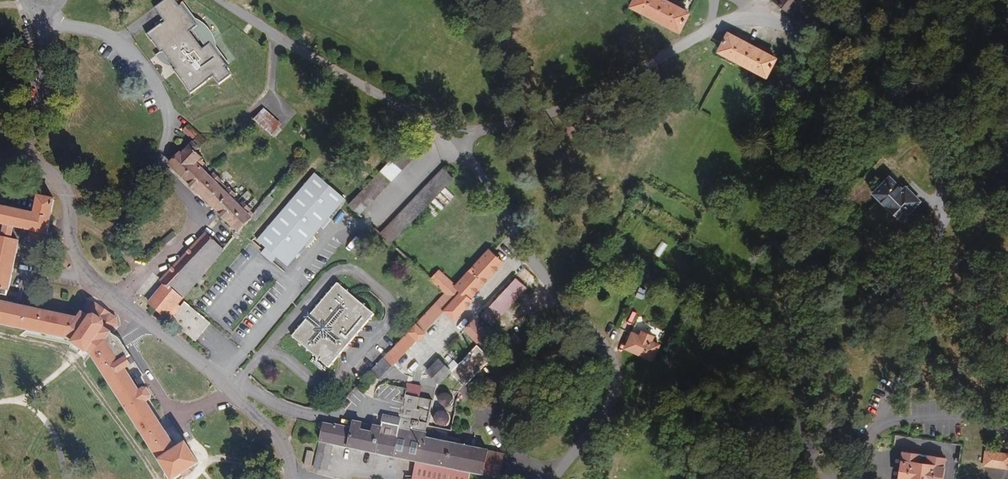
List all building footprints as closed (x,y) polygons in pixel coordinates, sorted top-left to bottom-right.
[(211,39),(203,46),(190,29),(197,23),(181,4),(179,5),(175,0),(166,0),(156,8),(167,22),(164,24),(162,24),(149,33),(154,39),(155,40),(163,50),(162,51),(167,58),(171,55),(179,65),(177,66),(187,79),(187,81),(194,89),(208,77),(208,75),(214,71),(220,78),(231,70),(225,62),(227,60),(211,39)] [(682,27),(689,13),(682,9),(684,5),(675,1),(673,5),(664,0),(636,0),(632,7),(679,32),(682,27)] [(797,15),(808,0),(777,0),(797,15)] [(748,45),(750,40),(739,34),(736,39),(729,36),(723,48),(720,54),(766,78),(776,60),(770,57),(771,54),(772,53),(761,47),(759,51),(748,45)] [(284,123),(265,106),(254,117),(248,112),(242,118),(248,124),(249,124),(254,119),(261,125),(256,130),(267,141),(284,123)] [(198,157),(211,142),(192,125),(184,133),(193,141),(181,154),(167,170),(240,235),(252,220),(256,216),(201,167),(205,163),(198,157)] [(360,215),(411,159),(401,149),(349,205),(360,215)] [(392,246),(454,180),(443,168),(380,233),(392,246)] [(289,266),(348,198),(320,172),(256,243),(289,266)] [(897,219),(917,200),(909,190),(906,193),(887,174),(871,190),(897,219)] [(0,295),(9,297),(19,252),(28,255),(30,248),(45,252),(55,206),(37,201),(34,218),(0,211),(0,229),(4,230),(2,240),(0,239),(0,296),(0,295)] [(186,302),(225,253),(206,233),(162,281),(164,287),(149,302),(196,346),(210,325),(186,302)] [(437,319),(445,311),(444,310),(464,288),(473,297),(490,279),(487,277),(505,262),(492,250),(455,284),(438,268),(431,276),(445,289),(395,346),(405,355),(436,318),(437,319)] [(511,300),(542,264),(530,255),(500,290),(511,300)] [(329,372),(375,318),(338,287),(310,319),(292,341),(329,372)] [(510,307),(497,295),(488,305),(501,317),(510,307)] [(59,341),(79,354),(89,361),(167,478),(201,478),(205,477),(191,452),(183,457),(148,407),(151,405),(142,393),(140,394),(130,380),(136,376),(131,370),(135,367),(125,352),(115,344),(120,336),(120,334),(119,327),(118,324),(95,308),(90,308),(86,310),(84,313),(79,323),(0,307),(0,329),(59,341)] [(522,317),(510,307),(501,317),(513,327),(522,317)] [(489,359),(514,333),(501,321),(477,347),(477,348),(489,359)] [(658,346),(650,343),(652,337),(639,331),(637,337),(627,333),(619,350),(651,364),(658,346)] [(477,348),(477,347),(466,337),(454,348),(465,359),(477,348)] [(396,367),(405,357),(405,355),(395,346),(383,360),(391,367),(396,367)] [(453,372),(440,360),(427,374),(441,386),(453,372)] [(369,388),(380,376),(372,368),(360,381),(369,388)] [(438,419),(441,406),(429,403),(431,391),(417,389),(416,393),(399,389),(397,399),(415,403),(410,424),(408,434),(434,439),(434,443),(448,446),(449,439),(435,436),(436,432),(438,419)] [(446,396),(444,398),(444,400),(444,402),(446,404),(449,405),(451,404),(453,402),(453,400),(453,398),(451,397),(450,396),(448,396),(446,396)] [(449,410),(449,405),(446,404),(444,402),(444,400),(444,398),(441,400),(441,406),(438,419),(441,413),(442,411),(444,409),(446,409),(449,410)] [(450,411),(449,410),(446,409),(444,409),(442,411),(441,413),(442,415),(443,417),(445,418),(447,418),(449,417),(450,415),(451,413),(450,411)] [(434,443),(434,439),(408,434),(410,424),(393,420),(391,431),(362,425),(361,432),(353,431),(325,426),(315,471),(328,474),(333,447),(392,460),(417,465),(414,478),(472,478),(472,477),(482,478),(486,478),(487,478),(488,478),(502,478),(505,459),(490,457),(490,455),(448,446),(434,443)] [(994,443),(991,453),(1003,454),(1004,445),(994,443)] [(991,453),(984,451),(982,467),(1007,472),(1007,455),(1003,454),(991,453)] [(944,470),(947,467),(948,460),(928,457),(927,466),(921,464),(922,457),(901,452),(897,478),(943,478),(944,470)]
